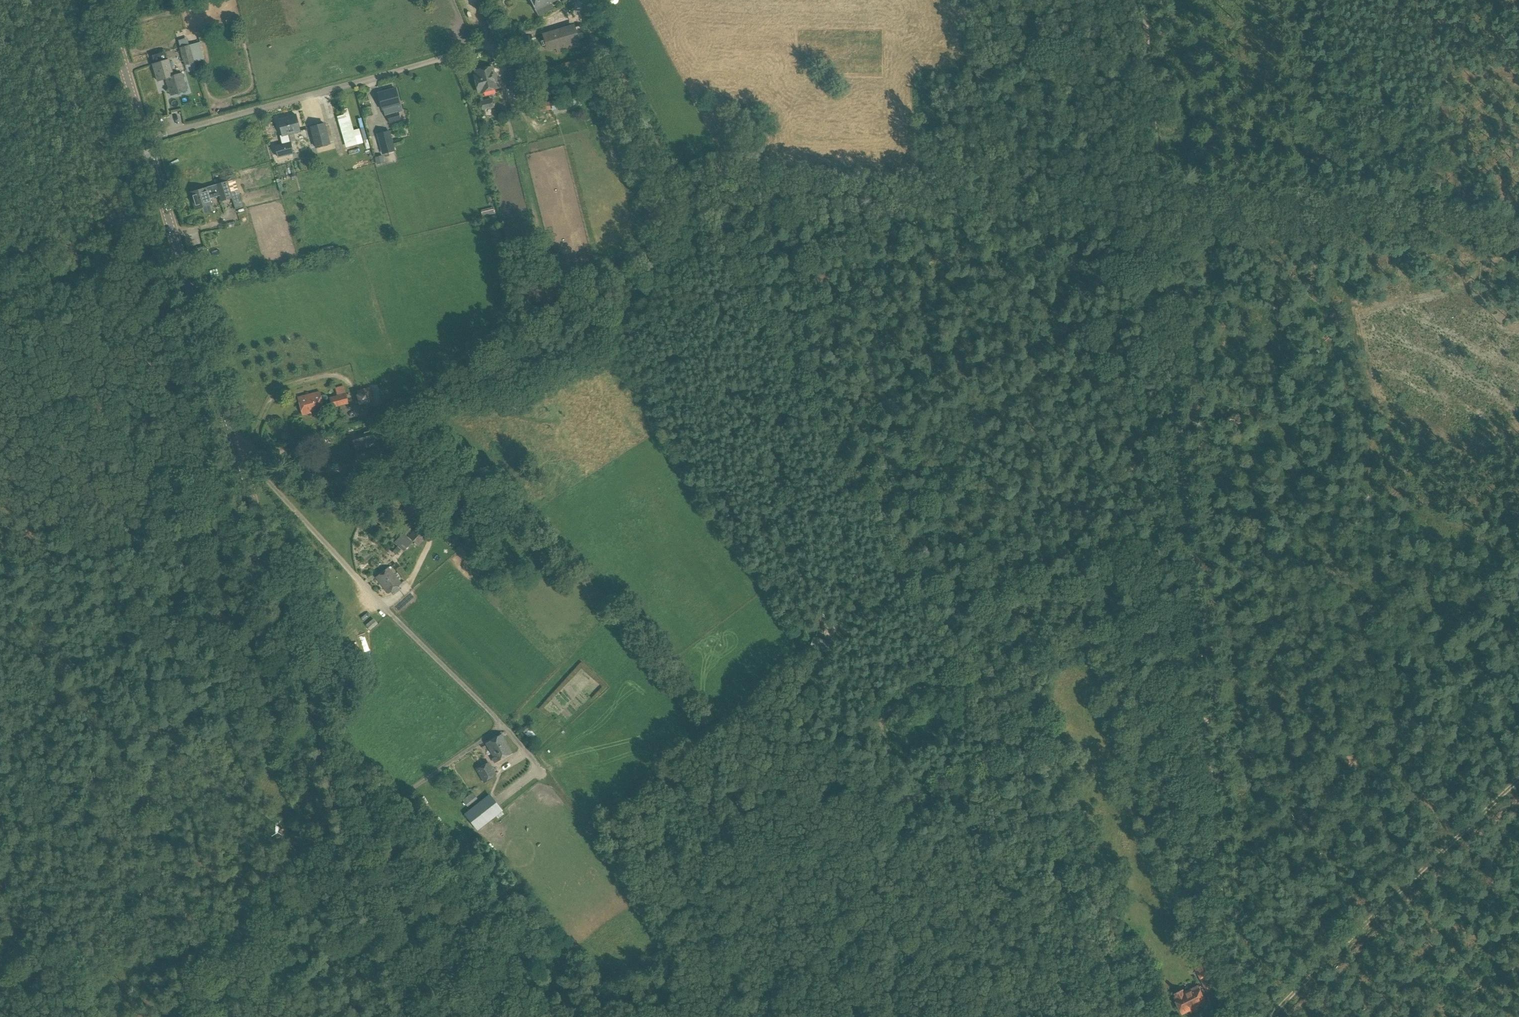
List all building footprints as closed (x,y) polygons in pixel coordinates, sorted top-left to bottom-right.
[(539,15),(554,8),(552,3),(557,0),(532,0),(539,15)] [(573,26),(544,36),(549,50),(579,41),(573,26)] [(181,48),(180,48),(185,65),(204,59),(199,42),(190,45),(181,48)] [(170,60),(154,64),(158,81),(166,78),(171,95),(187,91),(183,74),(174,76),(170,60)] [(476,75),(474,75),(478,91),(481,90),(481,92),(497,88),(491,67),(475,71),(476,75)] [(518,69),(504,71),(509,89),(520,86),(522,85),(518,69)] [(522,85),(520,86),(524,98),(536,95),(534,83),(522,85)] [(396,88),(378,93),(383,110),(384,110),(386,115),(387,114),(389,121),(400,118),(398,111),(402,110),(396,88)] [(491,99),(480,102),(482,110),(494,107),(491,99)] [(550,102),(538,104),(539,111),(551,109),(550,102)] [(347,110),(336,113),(346,147),(363,142),(359,127),(353,129),(347,110)] [(283,145),(276,147),(279,157),(294,153),(291,143),(290,143),(288,134),(299,132),(294,115),(278,119),(282,136),(281,136),(283,145)] [(326,123),(311,127),(316,146),(331,142),(326,123)] [(390,131),(377,134),(382,155),(394,151),(390,131)] [(499,144),(511,140),(510,135),(497,139),(499,144)] [(383,155),(375,157),(377,164),(385,162),(383,155)] [(216,184),(215,184),(216,185),(219,196),(220,201),(233,197),(227,181),(216,184)] [(216,185),(190,192),(195,209),(203,207),(211,204),(212,204),(210,198),(219,196),(216,185)] [(370,387),(357,390),(360,403),(373,399),(370,387)] [(320,392),(298,397),(302,415),(324,410),(320,392)] [(346,394),(329,399),(332,408),(349,403),(346,394)] [(370,424),(347,429),(352,448),(359,447),(361,451),(380,445),(376,432),(375,432),(375,430),(372,430),(370,424)] [(425,501),(416,492),(412,497),(421,505),(425,501)] [(411,502),(403,511),(410,517),(414,514),(418,517),(423,512),(411,502)] [(412,522),(405,528),(411,534),(417,527),(412,522)] [(419,525),(417,527),(411,534),(409,536),(418,546),(428,535),(419,525)] [(404,534),(396,542),(403,549),(411,541),(404,534)] [(398,546),(392,552),(395,556),(401,549),(398,546)] [(389,567),(376,577),(388,592),(390,591),(398,585),(401,583),(389,567)] [(398,585),(390,591),(393,595),(401,589),(398,585)] [(362,622),(370,615),(365,608),(356,616),(362,622)] [(374,618),(366,624),(371,629),(378,623),(374,618)] [(815,636),(812,647),(827,651),(830,640),(815,636)] [(500,735),(486,743),(496,761),(511,753),(500,735)] [(488,763),(476,769),(483,782),(495,775),(488,763)] [(482,787),(471,795),(475,801),(486,793),(482,787)] [(491,795),(467,814),(480,830),(503,810),(491,795)] [(465,812),(474,807),(471,800),(462,805),(465,812)] [(1207,959),(1194,965),(1201,979),(1213,973),(1207,959)] [(1201,980),(1207,992),(1215,988),(1209,977),(1201,980)] [(1207,1002),(1198,985),(1184,991),(1183,989),(1174,994),(1175,996),(1174,997),(1182,1014),(1191,1011),(1192,1013),(1197,1010),(1196,1008),(1207,1002)]
